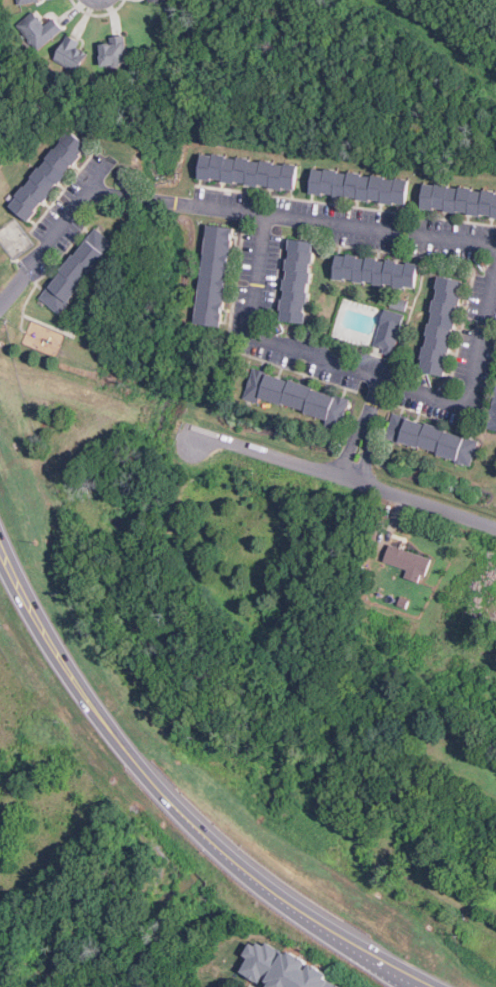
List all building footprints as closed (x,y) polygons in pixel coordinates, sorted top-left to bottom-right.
[(15,24),(37,50),(63,29),(53,17),(45,24),(34,9),(15,24)] [(80,41),(66,34),(54,59),(79,71),(87,53),(77,48),(80,41)] [(127,64),(125,35),(108,36),(109,43),(100,43),(101,65),(127,64)] [(8,205),(28,221),(88,145),(68,129),(8,205)] [(298,164),(201,154),(198,179),(295,189),(298,164)] [(405,205),(408,180),(312,168),(309,193),(405,205)] [(423,183),(420,208),(495,217),(495,191),(423,183)] [(195,323),(221,327),(234,227),(207,224),(195,323)] [(39,298),(60,314),(114,242),(94,227),(39,298)] [(313,241),(289,238),(280,320),(305,323),(313,241)] [(333,279),(415,287),(417,262),(336,254),(333,279)] [(444,375),(463,280),(438,275),(419,370),(444,375)] [(372,348),(392,354),(405,315),(384,308),(372,348)] [(349,397),(251,370),(243,398),(257,402),(258,399),(341,423),(349,397)] [(478,438),(392,414),(385,439),(471,463),(478,438)] [(430,558),(389,543),(383,561),(407,569),(404,577),(421,583),(430,558)] [(263,985),(267,986),(342,986),(325,978),(328,973),(308,962),(309,961),(289,950),(287,953),(266,941),(263,947),(251,940),(243,955),(248,958),(240,972),(263,985)]
